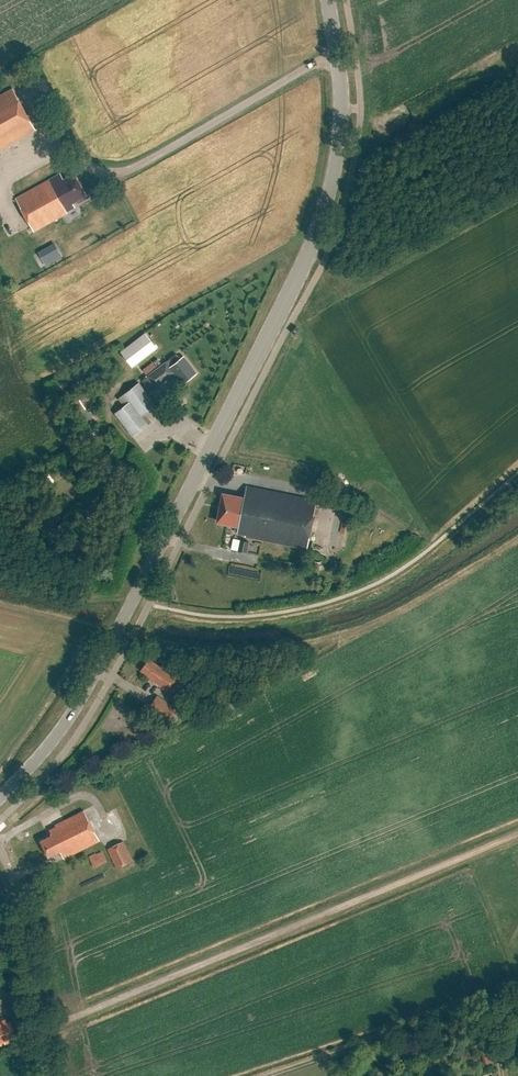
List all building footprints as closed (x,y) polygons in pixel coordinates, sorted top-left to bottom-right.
[(37,130),(13,87),(0,95),(0,151),(37,130)] [(60,174),(16,198),(34,232),(68,213),(67,212),(75,207),(73,203),(87,196),(74,174),(64,180),(60,174)] [(38,251),(45,265),(63,256),(56,242),(38,251)] [(158,349),(146,334),(121,353),(133,368),(158,349)] [(183,384),(196,374),(183,357),(181,359),(177,355),(149,377),(148,376),(143,380),(152,392),(175,374),(183,384)] [(57,391),(69,385),(66,380),(55,387),(57,391)] [(129,403),(116,413),(133,436),(148,424),(150,422),(145,415),(156,406),(139,384),(124,396),(129,403)] [(95,421),(100,418),(84,392),(70,400),(78,413),(85,409),(86,411),(88,409),(95,421)] [(89,485),(99,477),(91,468),(82,476),(89,485)] [(307,550),(317,501),(246,487),(244,499),(224,495),(218,523),(238,527),(237,534),(245,535),(244,537),(307,550)] [(87,531),(94,517),(88,514),(81,527),(87,531)] [(249,542),(239,540),(237,551),(247,553),(249,542)] [(230,572),(257,579),(259,573),(231,566),(230,572)] [(147,678),(167,691),(178,674),(163,664),(162,667),(149,658),(140,671),(148,676),(147,678)] [(176,708),(157,695),(149,706),(169,720),(176,708)] [(174,704),(185,712),(190,704),(179,697),(174,704)] [(63,860),(98,841),(83,813),(56,827),(57,829),(49,833),(51,837),(40,843),(48,859),(59,853),(63,860)] [(117,869),(134,862),(124,842),(108,850),(117,869)] [(107,861),(102,851),(96,854),(95,853),(89,856),(94,868),(107,861)] [(2,1046),(1,1043),(10,1040),(10,1041),(18,1038),(11,1020),(7,1021),(6,1018),(0,1021),(0,1046),(2,1046)] [(482,1042),(475,1038),(472,1043),(479,1047),(482,1042)] [(491,1054),(489,1045),(480,1047),(482,1057),(491,1054)]
